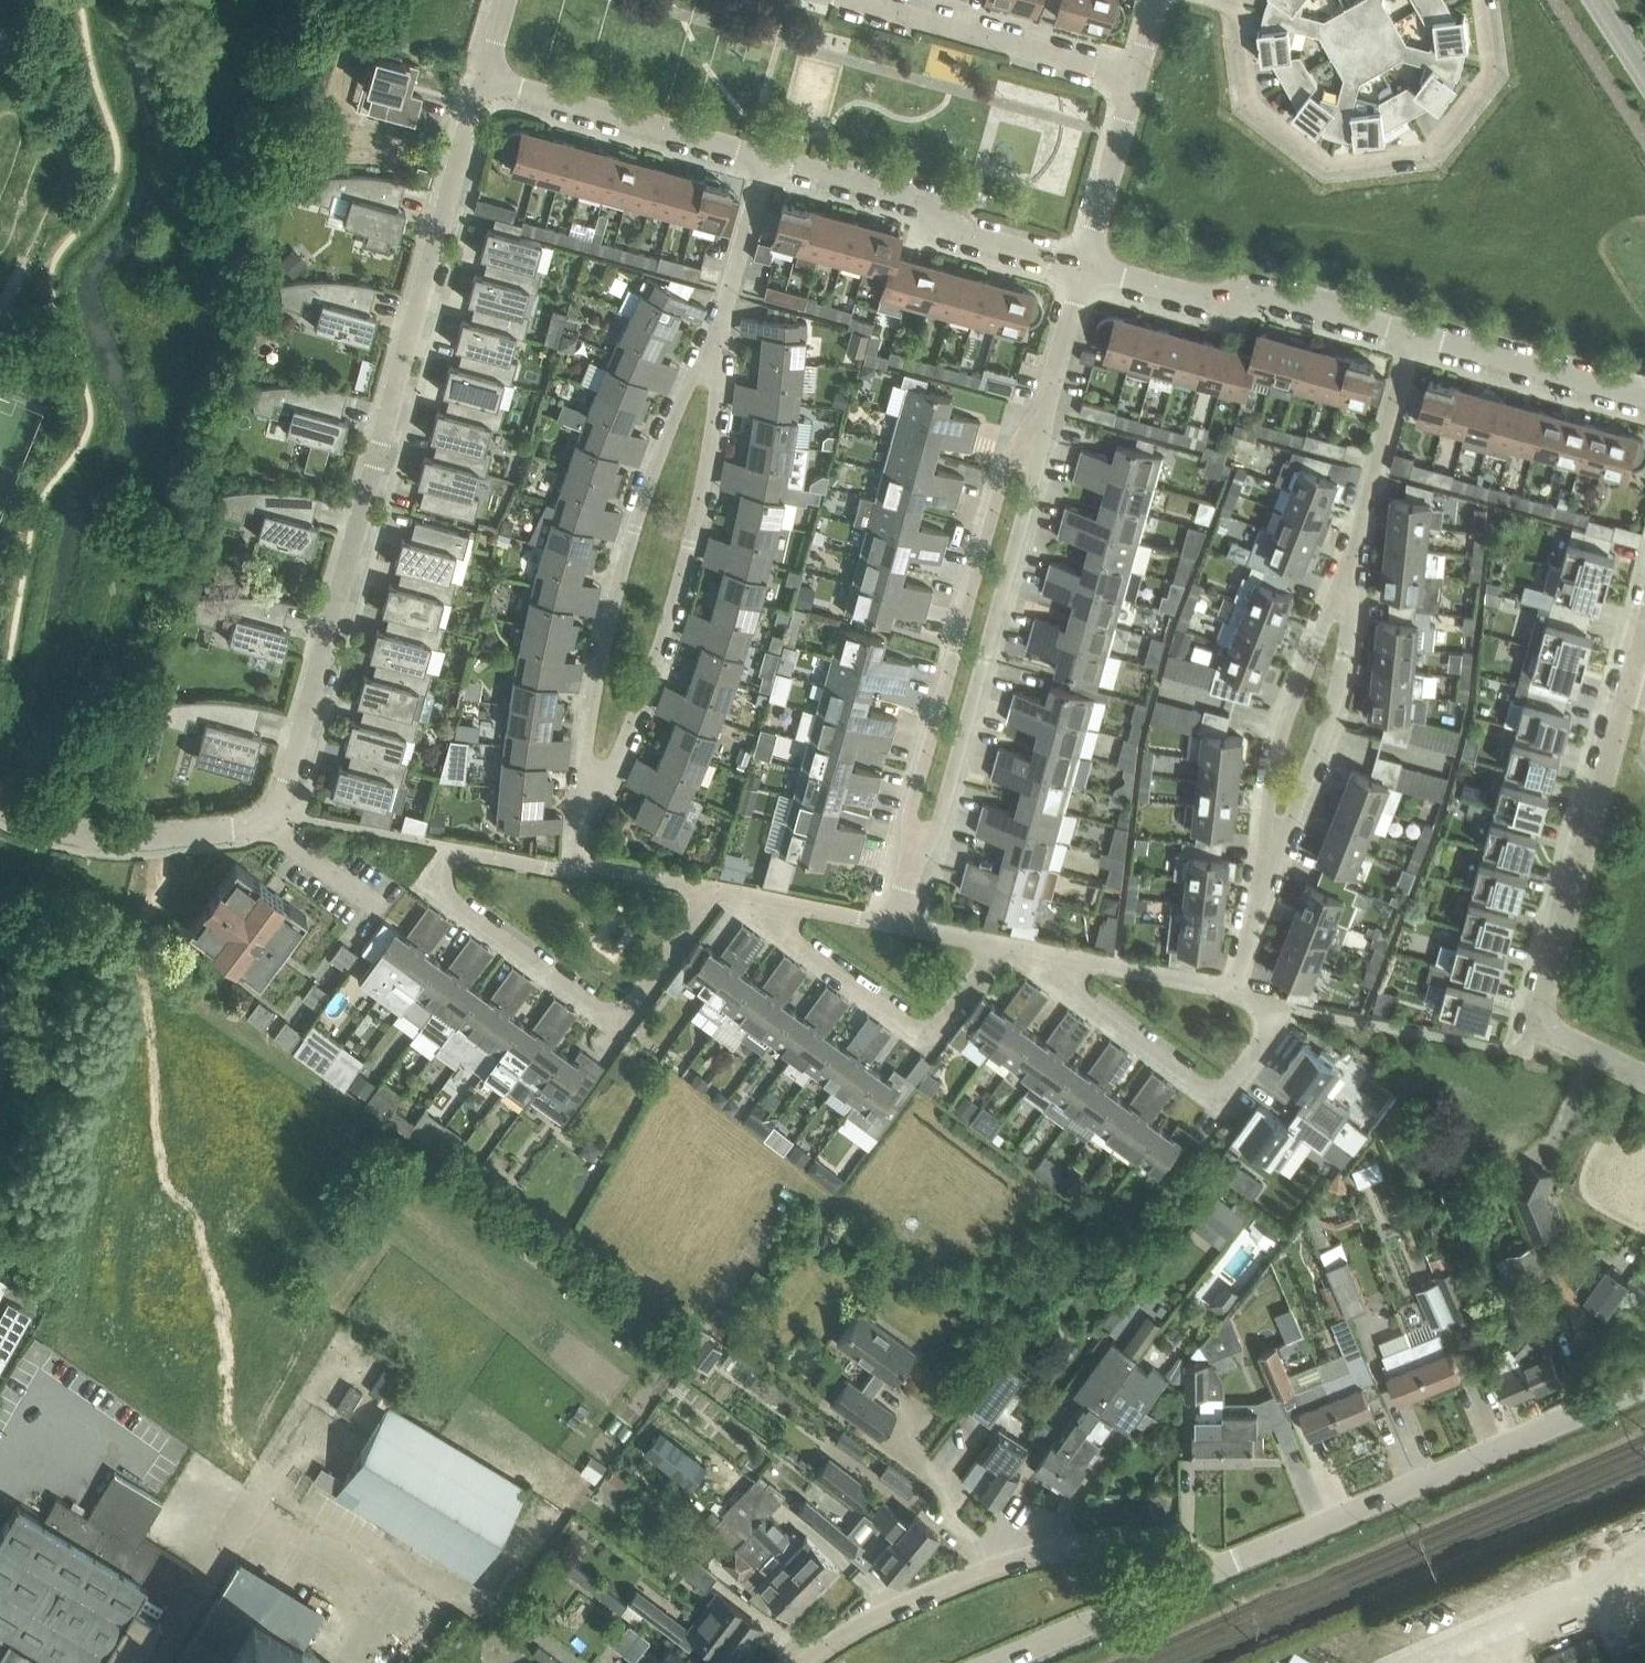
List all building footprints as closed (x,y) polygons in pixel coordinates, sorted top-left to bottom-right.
[(1010,3),(1033,9),(1036,0),(1011,0),(1010,3)] [(1047,2),(1059,5),(1056,16),(1079,22),(1086,0),(1048,0),(1047,2)] [(1104,29),(1106,29),(1108,30),(1110,29),(1113,29),(1115,28),(1117,27),(1118,26),(1120,25),(1121,23),(1123,21),(1123,19),(1124,17),(1124,15),(1124,13),(1124,11),(1124,9),(1123,7),(1122,5),(1121,3),(1119,2),(1118,0),(1117,0),(1086,0),(1079,22),(1104,29)] [(1268,11),(1265,11),(1364,38),(1346,7),(1325,19),(1297,12),(1299,3),(1302,0),(1271,0),(1268,11)] [(1364,38),(1374,0),(1359,0),(1346,7),(1364,38)] [(1418,8),(1426,22),(1435,21),(1437,41),(1435,49),(1407,42),(1395,21),(1364,38),(1463,66),(1463,65),(1460,64),(1464,47),(1465,47),(1465,46),(1467,46),(1467,47),(1469,47),(1465,16),(1463,16),(1463,17),(1457,18),(1456,17),(1446,0),(1431,0),(1418,8)] [(1364,38),(1395,21),(1383,0),(1374,0),(1364,38)] [(1285,83),(1310,69),(1301,55),(1293,56),(1290,36),(1293,27),(1321,35),(1333,56),(1364,38),(1265,11),(1265,12),(1268,13),(1263,30),(1262,30),(1263,31),(1260,31),(1260,30),(1258,30),(1262,61),(1264,61),(1264,60),(1271,59),(1271,60),(1272,60),(1285,83)] [(1337,137),(1347,98),(1364,38),(1333,56),(1345,77),(1337,105),(1329,103),(1313,91),(1318,84),(1310,69),(1285,83),(1298,107),(1299,108),(1295,113),(1294,113),(1293,114),(1317,133),(1318,132),(1318,131),(1319,129),(1320,130),(1337,134),(1336,137),(1337,137)] [(1353,110),(1356,98),(1361,82),(1382,70),(1364,38),(1347,98),(1337,137),(1338,134),(1355,139),(1355,140),(1356,140),(1356,142),(1355,142),(1356,144),(1386,140),(1386,138),(1385,138),(1384,131),(1385,131),(1385,130),(1409,117),(1395,93),(1380,101),(1381,109),(1361,112),(1353,110)] [(1462,66),(1463,66),(1364,38),(1382,70),(1403,58),(1431,65),(1428,74),(1416,90),(1409,84),(1395,93),(1409,117),(1432,104),(1433,104),(1433,103),(1439,108),(1438,109),(1440,110),(1458,85),(1457,84),(1457,85),(1455,83),(1455,82),(1459,65),(1462,66)] [(415,124),(422,98),(423,96),(411,93),(419,65),(400,60),(402,56),(386,52),(384,56),(375,53),(366,87),(376,90),(370,112),(415,124)] [(1390,84),(1379,90),(1380,101),(1395,93),(1390,84)] [(546,136),(523,130),(521,129),(519,129),(517,129),(514,129),(512,130),(510,130),(508,132),(506,133),(505,135),(504,136),(502,138),(502,140),(501,143),(501,145),(501,147),(502,149),(502,151),(503,153),(505,155),(506,157),(508,158),(509,159),(514,161),(512,168),(536,175),(546,136)] [(546,136),(536,175),(559,181),(569,143),(546,136)] [(591,149),(569,143),(559,181),(581,187),(591,149)] [(581,187),(604,194),(614,155),(591,149),(581,187)] [(625,204),(627,200),(637,161),(630,159),(631,156),(620,153),(619,157),(614,155),(604,194),(603,198),(625,204)] [(659,168),(637,161),(627,200),(649,206),(659,168)] [(682,174),(659,168),(649,206),(672,212),(682,174)] [(694,218),(704,180),(682,174),(672,212),(694,218)] [(405,210),(397,208),(404,182),(413,184),(413,183),(405,181),(398,179),(385,177),(371,176),(358,175),(353,175),(344,175),(335,175),(330,175),(316,177),(303,179),(303,181),(310,180),(312,200),(330,204),(330,203),(333,192),(351,197),(344,222),(370,229),(366,242),(384,247),(388,234),(398,237),(405,210)] [(716,228),(731,232),(740,200),(726,196),(729,187),(718,184),(720,179),(707,175),(706,175),(704,180),(694,218),(717,225),(716,228)] [(480,197),(477,209),(499,214),(502,202),(480,197)] [(781,211),(767,207),(760,232),(774,236),(773,240),(797,247),(807,208),(804,207),(805,202),(796,200),(794,205),(783,202),(781,211)] [(830,215),(807,208),(797,247),(819,253),(830,215)] [(819,253),(842,259),(853,221),(830,215),(819,253)] [(519,236),(520,230),(522,224),(495,216),(492,229),(519,236)] [(523,221),(522,224),(520,230),(543,236),(546,227),(523,221)] [(875,227),(853,221),(842,259),(865,265),(875,227)] [(543,236),(566,243),(568,233),(546,227),(543,236)] [(865,265),(887,272),(888,272),(892,255),(893,255),(899,234),(875,227),(865,265)] [(487,228),(482,246),(480,255),(488,257),(483,276),(475,273),(475,274),(536,291),(542,270),(535,268),(541,243),(519,236),(492,229),(487,228)] [(593,231),(591,239),(599,242),(602,233),(593,231)] [(591,239),(568,233),(566,243),(588,249),(591,239)] [(588,249),(611,255),(614,246),(599,242),(591,239),(588,249)] [(636,252),(614,246),(611,255),(634,261),(636,252)] [(292,252),(281,261),(295,278),(306,269),(292,252)] [(659,258),(636,252),(634,261),(656,267),(659,258)] [(656,267),(674,272),(677,259),(660,255),(659,258),(656,267)] [(915,261),(893,255),(892,255),(888,272),(887,272),(881,293),(905,299),(915,261)] [(701,266),(677,259),(674,272),(698,279),(701,266)] [(905,299),(927,306),(938,267),(915,261),(905,299)] [(927,306),(950,312),(961,273),(938,267),(927,306)] [(983,280),(961,273),(950,312),(973,318),(983,280)] [(468,300),(470,301),(476,303),(470,321),(462,319),(462,320),(524,337),(530,316),(522,314),(529,290),(536,292),(536,291),(475,274),(468,300)] [(618,309),(630,315),(677,337),(681,329),(674,325),(681,311),(687,298),(648,278),(640,293),(628,288),(618,309)] [(376,315),(368,312),(375,287),(384,289),(384,288),(377,286),(370,285),(357,282),(350,281),(343,280),(329,280),(322,279),(315,279),(309,280),(301,280),(288,282),(281,283),(274,284),(274,285),(281,284),(283,304),(301,309),(302,308),(301,308),(304,297),(322,302),(315,327),(369,341),(374,323),(376,315)] [(973,318),(995,324),(1006,286),(983,280),(973,318)] [(767,284),(763,297),(786,303),(790,290),(767,284)] [(1021,323),(1023,324),(1025,324),(1027,324),(1029,324),(1031,323),(1034,322),(1035,321),(1037,320),(1039,318),(1040,317),(1041,315),(1042,313),(1042,310),(1042,308),(1042,306),(1042,304),(1041,302),(1040,299),(1038,297),(1037,296),(1035,295),(1034,294),(1033,294),(1031,293),(1006,286),(995,324),(1019,331),(1021,323)] [(808,295),(790,290),(786,303),(804,308),(807,299),(808,295)] [(807,299),(804,308),(827,314),(829,305),(807,299)] [(852,311),(829,305),(827,314),(849,320),(850,317),(852,311)] [(630,315),(614,352),(653,370),(658,357),(666,342),(673,346),(677,337),(630,315)] [(1142,323),(1117,316),(1115,316),(1113,316),(1111,316),(1108,316),(1106,317),(1105,318),(1103,319),(1101,321),(1100,322),(1099,324),(1098,326),(1097,328),(1097,330),(1097,332),(1097,334),(1097,336),(1098,338),(1099,340),(1100,342),(1102,343),(1104,345),(1105,346),(1107,347),(1110,347),(1108,355),(1131,361),(1142,323)] [(850,317),(849,320),(848,327),(871,333),(873,324),(850,317)] [(752,349),(751,358),(802,363),(806,321),(763,319),(760,349),(752,349)] [(524,337),(462,320),(455,346),(463,348),(458,367),(450,364),(450,365),(511,382),(517,361),(509,359),(516,335),(524,337)] [(1151,378),(1164,329),(1142,323),(1131,361),(1128,372),(1151,378)] [(1187,335),(1164,329),(1151,378),(1149,383),(1172,389),(1176,374),(1187,335)] [(851,330),(845,352),(862,356),(868,334),(851,330)] [(563,333),(559,347),(569,350),(574,347),(577,337),(563,333)] [(1250,371),(1251,372),(1273,378),(1284,339),(1260,333),(1254,354),(1255,354),(1250,371)] [(1187,335),(1176,374),(1199,380),(1210,342),(1187,335)] [(1284,339),(1273,378),(1296,384),(1306,346),(1307,346),(1308,340),(1303,338),(1303,339),(1292,336),(1291,341),(1284,339)] [(1232,348),(1210,342),(1199,380),(1221,386),(1232,348)] [(1307,346),(1306,346),(1296,384),(1319,390),(1329,352),(1307,346)] [(1098,351),(1084,347),(1080,360),(1095,364),(1098,351)] [(1027,348),(1024,360),(1035,363),(1039,352),(1027,348)] [(1255,354),(1254,354),(1232,348),(1221,386),(1245,393),(1251,372),(1250,371),(1255,354)] [(866,351),(863,361),(886,367),(888,361),(888,357),(866,351)] [(910,367),(913,358),(890,351),(888,357),(888,361),(910,367)] [(597,390),(645,409),(648,401),(641,398),(647,382),(653,370),(614,352),(597,390)] [(1319,390),(1342,397),(1352,358),(1329,352),(1319,390)] [(799,403),(802,363),(751,358),(751,367),(759,368),(755,398),(799,403)] [(936,364),(913,358),(910,367),(933,373),(936,364)] [(1366,399),(1380,403),(1387,378),(1373,374),(1376,365),(1352,358),(1342,397),(1365,403),(1366,399)] [(877,366),(863,362),(859,375),(868,378),(875,373),(877,366)] [(933,373),(956,379),(958,370),(936,364),(933,373)] [(442,391),(445,392),(451,394),(445,412),(437,410),(437,411),(499,428),(504,407),(497,405),(503,381),(511,383),(511,382),(450,365),(442,391)] [(956,379),(978,386),(981,376),(958,370),(956,379)] [(925,390),(928,378),(904,372),(900,385),(906,386),(898,414),(976,435),(980,420),(953,413),(952,417),(946,415),(951,397),(925,390)] [(1012,395),(1015,382),(989,375),(985,388),(1012,395)] [(1414,385),(1407,410),(1421,414),(1420,418),(1444,425),(1454,386),(1431,379),(1428,389),(1414,385)] [(348,420),(340,417),(347,392),(355,394),(355,393),(348,391),(342,389),(328,387),(321,386),(314,385),(300,384),(287,384),(280,384),(273,385),(266,386),(259,386),(252,387),(245,389),(245,390),(252,389),(254,409),(272,414),(275,401),(293,406),(286,431),(312,439),(311,443),(329,448),(330,444),(340,446),(345,428),(348,420)] [(1466,431),(1477,392),(1454,386),(1444,425),(1466,431)] [(1477,392),(1466,431),(1462,447),(1485,453),(1500,398),(1501,393),(1496,392),(1485,389),(1484,394),(1477,392)] [(583,427),(582,428),(623,443),(635,415),(641,418),(645,409),(597,390),(589,410),(562,401),(556,418),(583,427)] [(743,427),(742,436),(793,444),(797,418),(799,403),(755,398),(754,412),(751,428),(743,427)] [(1522,405),(1500,398),(1485,453),(1508,459),(1512,443),(1522,405)] [(1117,410),(1084,401),(1080,414),(1114,423),(1116,414),(1117,410)] [(1545,411),(1522,405),(1512,443),(1534,450),(1545,411)] [(499,429),(499,428),(437,411),(432,429),(430,437),(438,439),(433,458),(425,456),(486,473),(492,453),(484,450),(491,426),(499,429)] [(1568,417),(1545,411),(1534,450),(1557,456),(1568,417)] [(976,435),(898,414),(890,442),(935,454),(940,437),(946,439),(945,442),(972,450),(976,435)] [(1137,429),(1139,420),(1116,414),(1114,423),(1137,429)] [(1590,424),(1568,417),(1557,456),(1580,462),(1590,424)] [(1236,424),(1233,433),(1256,439),(1258,433),(1259,430),(1261,424),(1261,422),(1250,419),(1248,427),(1236,424)] [(1137,429),(1159,435),(1162,426),(1139,420),(1137,429)] [(1258,433),(1281,439),(1283,430),(1261,424),(1259,430),(1258,433)] [(1613,430),(1590,424),(1580,462),(1602,468),(1613,430)] [(1182,442),(1185,432),(1162,426),(1159,435),(1182,442)] [(569,466),(617,483),(620,474),(613,472),(618,456),(623,443),(582,428),(569,466)] [(1283,430),(1281,439),(1303,445),(1306,436),(1283,430)] [(1613,430),(1602,468),(1626,475),(1628,467),(1630,468),(1633,468),(1634,468),(1636,468),(1638,468),(1641,466),(1643,465),(1644,464),(1644,463),(1644,441),(1644,440),(1642,439),(1641,438),(1638,437),(1613,430)] [(1207,439),(1185,432),(1182,442),(1205,448),(1206,445),(1207,439)] [(1307,433),(1306,436),(1303,445),(1321,450),(1324,437),(1307,433)] [(786,484),(793,444),(742,436),(741,445),(749,446),(746,463),(744,476),(786,484)] [(1321,450),(1344,457),(1348,444),(1324,437),(1321,450)] [(931,471),(935,454),(890,442),(883,470),(960,491),(964,476),(937,469),(936,473),(931,471)] [(1082,448),(1078,463),(1155,485),(1163,456),(1119,443),(1114,461),(1108,460),(1109,456),(1082,448)] [(1203,454),(1226,461),(1228,451),(1206,445),(1205,448),(1203,454)] [(1326,475),(1331,461),(1332,460),(1294,450),(1289,462),(1285,460),(1276,482),(1292,488),(1330,503),(1332,496),(1339,499),(1346,483),(1326,475)] [(417,482),(420,483),(425,485),(420,505),(473,520),(479,498),(472,496),(478,472),(486,474),(486,473),(425,456),(417,482)] [(1410,475),(1434,481),(1437,469),(1413,462),(1410,475)] [(1169,489),(1155,485),(1078,463),(1074,478),(1101,486),(1102,482),(1107,483),(1103,500),(1148,513),(1161,517),(1169,489)] [(1226,463),(1222,477),(1227,478),(1232,466),(1226,463)] [(569,466),(556,505),(597,518),(602,505),(607,489),(614,492),(617,483),(569,466)] [(1239,467),(1230,489),(1239,493),(1248,471),(1239,467)] [(1434,481),(1451,486),(1454,477),(1455,474),(1437,469),(1434,481)] [(956,506),(960,491),(883,470),(875,498),(920,510),(925,493),(930,495),(929,499),(956,506)] [(808,488),(822,490),(824,491),(829,474),(823,472),(810,480),(808,488)] [(822,490),(808,488),(786,484),(744,476),(741,490),(738,506),(730,504),(728,513),(778,524),(784,500),(806,505),(807,499),(819,502),(822,490)] [(1451,486),(1474,492),(1477,483),(1454,477),(1451,486)] [(1392,497),(1390,521),(1430,526),(1430,525),(1443,527),(1444,508),(1431,507),(1433,488),(1408,481),(1406,499),(1392,497)] [(1474,492),(1497,499),(1499,489),(1477,483),(1474,492)] [(1327,510),(1330,503),(1292,488),(1284,510),(1328,527),(1334,513),(1327,510)] [(319,524),(311,522),(318,497),(326,499),(326,497),(319,496),(313,494),(306,493),(299,492),(292,491),(285,490),(278,489),(271,489),(258,489),(251,489),(244,490),(237,490),(230,491),(223,492),(216,493),(216,495),(223,494),(225,514),(243,519),(244,517),(243,517),(246,506),(264,511),(257,536),(311,551),(319,524)] [(1231,515),(1239,493),(1230,489),(1222,511),(1231,515)] [(1522,496),(1499,489),(1497,499),(1519,505),(1522,496)] [(867,526),(945,547),(949,533),(922,525),(921,529),(915,527),(920,510),(875,498),(861,494),(853,522),(867,526)] [(1519,505),(1542,511),(1545,502),(1522,496),(1519,505)] [(1062,519),(1072,522),(1140,541),(1148,513),(1103,500),(1098,517),(1092,516),(1093,512),(1066,505),(1062,519)] [(1567,508),(1545,502),(1542,511),(1565,517),(1567,508)] [(551,519),(544,544),(594,558),(597,549),(589,547),(593,531),(597,518),(556,505),(551,519)] [(1590,514),(1567,508),(1565,517),(1587,524),(1589,517),(1590,514)] [(1284,510),(1275,532),(1312,547),(1315,540),(1322,543),(1328,527),(1284,510)] [(1201,511),(1195,527),(1207,530),(1213,514),(1201,511)] [(770,564),(778,524),(728,513),(726,522),(734,524),(730,540),(727,554),(770,564)] [(1587,524),(1586,530),(1612,537),(1616,525),(1589,517),(1587,524)] [(1140,541),(1072,522),(1062,519),(1058,534),(1085,542),(1086,538),(1092,539),(1087,557),(1132,569),(1140,541)] [(415,520),(410,540),(402,538),(395,564),(457,581),(457,580),(449,578),(456,554),(463,556),(469,535),(415,520)] [(1427,549),(1430,526),(1390,521),(1387,545),(1427,549)] [(941,562),(945,547),(867,526),(859,554),(904,566),(909,549),(915,551),(914,555),(941,562)] [(1312,547),(1275,532),(1262,527),(1248,562),(1252,564),(1291,578),(1295,566),(1304,569),(1310,572),(1317,556),(1310,553),(1312,547)] [(1573,527),(1562,567),(1609,580),(1616,555),(1608,552),(1612,539),(1613,539),(1613,538),(1612,537),(1586,530),(1573,527)] [(825,533),(815,530),(812,541),(822,544),(825,533)] [(1486,532),(1485,532),(1477,531),(1474,554),(1484,555),(1486,532)] [(1185,541),(1182,553),(1196,557),(1201,545),(1185,541)] [(534,584),(576,594),(580,581),(584,565),(592,567),(594,558),(544,544),(537,569),(534,584)] [(1427,549),(1387,545),(1385,568),(1439,574),(1441,550),(1427,549)] [(1182,553),(1174,581),(1186,584),(1196,557),(1182,553)] [(712,581),(709,590),(759,603),(766,578),(770,564),(727,554),(724,567),(720,583),(712,581)] [(899,584),(904,566),(859,554),(852,582),(929,604),(933,589),(906,581),(905,585),(899,584)] [(1481,578),(1484,555),(1474,554),(1472,577),(1481,578)] [(1051,561),(1047,576),(1124,597),(1132,569),(1087,557),(1082,574),(1077,572),(1078,568),(1051,561)] [(451,602),(457,581),(395,564),(395,565),(403,567),(398,586),(390,583),(382,610),(444,626),(437,624),(443,600),(451,602)] [(1235,597),(1238,598),(1285,617),(1294,594),(1286,591),(1291,578),(1252,564),(1249,573),(1245,572),(1235,597)] [(1609,580),(1562,567),(1549,564),(1542,587),(1555,591),(1551,607),(1590,618),(1594,604),(1602,606),(1609,580)] [(1390,607),(1431,611),(1438,612),(1443,574),(1439,574),(1385,568),(1384,575),(1380,575),(1379,586),(1383,586),(1382,593),(1391,593),(1390,607)] [(1076,595),(1072,611),(1072,613),(1116,625),(1124,597),(1047,576),(1043,590),(1070,598),(1071,594),(1076,595)] [(1186,584),(1174,581),(1173,581),(1166,609),(1175,612),(1186,584)] [(1194,581),(1186,603),(1195,607),(1203,585),(1194,581)] [(925,618),(929,604),(852,582),(844,611),(888,623),(893,605),(899,607),(898,611),(925,618)] [(534,584),(525,623),(575,634),(577,625),(570,623),(573,607),(576,594),(534,584)] [(748,643),(759,603),(709,590),(707,599),(715,601),(710,617),(706,630),(748,643)] [(1492,592),(1490,601),(1502,604),(1505,596),(1492,592)] [(290,629),(282,627),(289,601),(297,603),(297,602),(291,600),(284,599),(277,598),(270,596),(263,595),(257,595),(250,594),(243,594),(236,594),(229,594),(222,594),(215,594),(208,595),(201,596),(187,598),(188,600),(194,598),(197,619),(215,624),(215,622),(214,622),(217,611),(235,616),(228,641),(282,656),(290,629)] [(1229,620),(1239,624),(1277,638),(1285,617),(1238,598),(1229,620)] [(1186,629),(1195,607),(1186,603),(1177,625),(1186,629)] [(1586,633),(1590,618),(1551,607),(1538,604),(1527,644),(1540,647),(1587,660),(1594,635),(1586,633)] [(1380,619),(1377,643),(1417,647),(1433,649),(1436,624),(1430,624),(1431,611),(1390,607),(1389,620),(1380,619)] [(788,626),(789,624),(792,613),(779,609),(775,622),(788,626)] [(390,612),(385,631),(377,629),(370,655),(432,672),(432,671),(424,669),(431,645),(438,647),(444,626),(382,610),(390,612)] [(1035,617),(1031,632),(1108,655),(1116,625),(1072,613),(1067,630),(1061,628),(1062,624),(1035,617)] [(519,649),(517,663),(560,671),(562,658),(566,642),(573,643),(575,634),(525,623),(519,649)] [(786,636),(784,643),(794,646),(799,627),(789,624),(788,626),(786,636)] [(1239,624),(1231,646),(1268,660),(1277,638),(1239,624)] [(839,626),(831,656),(909,677),(913,662),(886,654),(885,658),(879,657),(884,639),(839,626)] [(689,656),(686,665),(735,681),(744,657),(748,643),(706,630),(702,643),(697,659),(689,656)] [(1108,655),(1031,632),(1027,647),(1054,654),(1055,650),(1061,652),(1056,670),(1101,682),(1108,655)] [(781,652),(784,643),(786,636),(773,633),(768,648),(781,652)] [(1176,639),(1171,651),(1186,656),(1190,644),(1176,639)] [(1415,671),(1417,647),(1377,643),(1377,650),(1370,650),(1368,666),(1415,671)] [(1210,691),(1236,698),(1250,701),(1255,682),(1259,683),(1268,660),(1231,646),(1223,666),(1218,665),(1210,691)] [(1580,686),(1587,660),(1540,647),(1529,687),(1568,698),(1572,684),(1580,686)] [(1471,677),(1473,653),(1464,652),(1461,676),(1471,677)] [(426,693),(432,672),(370,655),(370,656),(378,658),(373,677),(364,674),(357,701),(419,717),(412,715),(418,691),(426,693)] [(905,692),(909,677),(831,656),(824,684),(868,696),(873,679),(879,680),(878,684),(905,692)] [(517,663),(511,704),(561,711),(563,702),(555,701),(557,685),(560,671),(517,663)] [(722,720),(735,681),(686,665),(683,673),(691,676),(686,692),(681,705),(722,720)] [(1373,683),(1372,690),(1412,694),(1423,695),(1426,672),(1415,671),(1368,666),(1367,682),(1373,683)] [(1469,700),(1471,677),(1461,676),(1459,699),(1469,700)] [(864,713),(868,696),(824,684),(816,712),(893,733),(898,718),(871,711),(870,715),(864,713)] [(1011,705),(1072,722),(1088,726),(1096,697),(1052,685),(1047,703),(1041,701),(1042,698),(1015,690),(1011,705)] [(164,688),(162,696),(167,701),(169,701),(173,701),(175,700),(178,692),(172,686),(164,688)] [(1572,714),(1570,714),(1564,712),(1568,698),(1529,687),(1518,727),(1565,740),(1572,714)] [(1408,744),(1415,718),(1410,717),(1412,694),(1372,690),(1372,697),(1365,696),(1363,713),(1370,714),(1388,716),(1382,737),(1408,744)] [(196,760),(250,775),(261,734),(253,731),(260,706),(268,708),(268,707),(248,702),(227,699),(200,698),(173,701),(169,701),(159,703),(159,704),(165,703),(168,723),(186,728),(186,727),(185,727),(189,716),(207,721),(196,760)] [(365,704),(360,722),(352,720),(350,728),(345,746),(406,763),(407,762),(399,760),(406,736),(413,738),(419,717),(357,701),(365,704)] [(511,704),(505,744),(548,749),(549,736),(552,719),(560,721),(561,711),(511,704)] [(662,730),(659,738),(707,758),(717,734),(722,720),(681,705),(676,718),(670,733),(662,730)] [(1088,726),(1072,722),(1011,705),(1007,720),(1034,727),(1035,723),(1041,725),(1036,742),(1081,754),(1088,726)] [(1204,735),(1202,757),(1241,761),(1244,737),(1226,735),(1231,715),(1206,708),(1199,734),(1204,735)] [(889,748),(893,733),(816,712),(808,740),(853,752),(858,735),(863,736),(862,740),(889,748)] [(1135,718),(1130,738),(1139,740),(1144,721),(1135,718)] [(1564,741),(1565,740),(1518,727),(1507,767),(1554,780),(1561,754),(1553,752),(1557,739),(1564,741)] [(1125,736),(1122,746),(1138,750),(1139,740),(1130,738),(1125,736)] [(454,737),(454,775),(470,775),(470,737),(454,737)] [(691,795),(707,758),(659,738),(655,747),(663,750),(657,765),(651,778),(691,795)] [(848,769),(853,752),(808,740),(800,768),(878,789),(882,774),(855,767),(854,771),(848,769)] [(1000,746),(996,761),(1072,782),(1073,783),(1081,754),(1036,742),(1031,759),(1025,758),(1027,754),(1000,746)] [(500,785),(551,790),(552,780),(544,780),(546,763),(548,749),(505,744),(502,759),(500,785)] [(347,768),(339,766),(332,792),(342,795),(340,799),(353,802),(354,798),(365,801),(360,820),(389,826),(394,808),(387,806),(393,782),(401,784),(406,763),(345,746),(344,747),(353,749),(347,768)] [(1145,750),(1142,774),(1151,775),(1154,752),(1145,750)] [(1353,769),(1344,792),(1381,806),(1389,785),(1396,787),(1403,761),(1377,754),(1371,776),(1353,769)] [(1239,784),(1241,761),(1202,757),(1199,780),(1243,785),(1239,784)] [(1073,783),(1072,782),(996,761),(991,776),(1018,783),(1019,779),(1025,781),(1020,798),(1065,811),(1073,783)] [(1114,793),(1132,798),(1136,769),(1125,766),(1124,772),(1127,777),(1125,781),(1116,786),(1114,793)] [(1550,794),(1548,794),(1542,792),(1546,779),(1553,781),(1554,780),(1507,767),(1496,807),(1543,820),(1550,794)] [(874,804),(878,789),(800,768),(793,796),(837,808),(842,791),(848,793),(847,796),(874,804)] [(762,774),(749,770),(746,782),(759,786),(762,774)] [(1142,774),(1139,797),(1149,798),(1151,775),(1142,774)] [(691,795),(651,778),(645,790),(638,805),(631,802),(627,811),(656,825),(651,835),(682,850),(693,827),(680,821),(691,795)] [(1199,780),(1196,804),(1236,808),(1237,801),(1244,802),(1246,786),(1243,786),(1243,785),(1199,780)] [(500,785),(496,826),(540,829),(541,814),(543,798),(551,799),(551,790),(500,785)] [(1344,792),(1335,814),(1373,828),(1381,806),(1344,792)] [(832,825),(837,808),(793,796),(785,824),(862,845),(866,830),(839,823),(838,827),(832,825)] [(984,802),(980,817),(1057,839),(1065,811),(1020,798),(1016,815),(1010,814),(1011,810),(984,802)] [(131,800),(128,814),(141,818),(143,809),(139,802),(131,800)] [(752,814),(755,804),(741,800),(738,810),(752,814)] [(1233,832),(1236,808),(1196,804),(1187,803),(1184,827),(1198,828),(1197,842),(1223,845),(1225,831),(1233,832)] [(1542,821),(1543,820),(1496,807),(1485,848),(1532,860),(1539,834),(1531,832),(1535,819),(1542,821)] [(406,811),(401,827),(424,831),(428,818),(406,811)] [(1335,814),(1327,836),(1364,850),(1373,828),(1335,814)] [(1050,867),(1057,839),(980,817),(976,832),(1003,840),(1004,836),(1010,837),(1005,854),(1050,867)] [(772,850),(762,884),(787,888),(795,858),(822,865),(827,847),(832,849),(831,853),(858,860),(862,845),(785,824),(777,852),(772,850)] [(1109,853),(1114,854),(1126,857),(1129,828),(1117,824),(1109,853)] [(1425,824),(1417,846),(1426,849),(1434,827),(1425,824)] [(1355,873),(1364,850),(1327,836),(1318,858),(1326,861),(1321,874),(1346,883),(1351,871),(1355,873)] [(1223,845),(1197,842),(1184,840),(1182,853),(1177,853),(1175,877),(1188,879),(1228,883),(1229,876),(1235,876),(1236,864),(1237,864),(1237,860),(1222,858),(1223,845)] [(1417,871),(1426,849),(1417,846),(1408,867),(1417,871)] [(1531,861),(1532,860),(1485,848),(1474,888),(1521,900),(1528,874),(1520,872),(1524,859),(1531,861)] [(726,853),(720,873),(733,877),(739,856),(726,853)] [(969,859),(964,873),(1042,895),(1050,867),(1005,854),(1000,872),(994,870),(996,866),(969,859)] [(1126,857),(1114,854),(1107,882),(1122,886),(1126,857)] [(307,915),(267,886),(236,862),(188,926),(259,979),(307,915)] [(1130,872),(1128,895),(1137,896),(1140,873),(1130,872)] [(1015,919),(1012,932),(1036,936),(1040,924),(1034,922),(1042,895),(964,873),(960,888),(987,896),(988,892),(994,893),(989,911),(1015,919)] [(1299,905),(1336,920),(1349,925),(1358,903),(1354,901),(1359,888),(1346,883),(1321,874),(1316,886),(1308,883),(1299,905)] [(1225,906),(1228,883),(1188,879),(1185,902),(1225,906)] [(1517,914),(1515,914),(1509,912),(1513,899),(1520,901),(1521,900),(1474,888),(1463,928),(1510,940),(1517,914)] [(1120,898),(1106,894),(1103,908),(1116,911),(1120,898)] [(1393,894),(1390,901),(1403,906),(1406,899),(1393,894)] [(1135,920),(1137,896),(1128,895),(1125,919),(1135,920)] [(1171,924),(1183,925),(1222,930),(1225,906),(1185,902),(1173,900),(1171,924)] [(1299,905),(1291,927),(1328,942),(1336,920),(1299,905)] [(373,958),(358,979),(380,995),(427,930),(417,922),(406,937),(384,920),(362,950),(373,958)] [(1222,930),(1183,925),(1171,924),(1168,948),(1171,948),(1170,962),(1196,967),(1198,951),(1220,954),(1222,930)] [(1291,927),(1282,949),(1319,964),(1328,942),(1291,927)] [(1376,927),(1373,934),(1375,935),(1380,937),(1386,940),(1389,932),(1376,927)] [(1509,941),(1510,940),(1463,928),(1458,946),(1440,941),(1434,962),(1452,967),(1499,980),(1506,954),(1498,952),(1502,939),(1509,941)] [(437,937),(427,930),(380,995),(401,1010),(438,960),(427,952),(437,937)] [(1380,937),(1372,959),(1381,963),(1389,941),(1386,940),(1380,937)] [(686,980),(707,995),(741,949),(731,942),(720,956),(699,940),(665,987),(676,994),(686,980)] [(330,959),(347,971),(359,954),(342,942),(330,959)] [(720,1022),(728,1011),(751,979),(740,970),(751,956),(741,949),(707,995),(699,1006),(720,1022)] [(1287,997),(1295,998),(1314,1002),(1319,989),(1310,986),(1319,964),(1282,949),(1273,972),(1294,980),(1287,997)] [(448,968),(438,960),(401,1010),(422,1025),(469,961),(459,953),(448,968)] [(1372,985),(1381,963),(1372,959),(1363,981),(1372,985)] [(479,968),(469,961),(422,1025),(420,1027),(441,1043),(480,990),(469,982),(479,968)] [(1487,1021),(1492,1003),(1494,996),(1495,994),(1493,994),(1487,992),(1491,979),(1498,981),(1499,980),(1452,967),(1434,962),(1433,962),(1429,977),(1448,982),(1440,1008),(1447,1010),(1443,1026),(1443,1027),(1465,1031),(1465,1030),(1463,1029),(1467,1015),(1487,1021)] [(751,979),(728,1011),(720,1022),(741,1037),(749,1026),(783,980),(773,972),(762,987),(751,979)] [(793,987),(783,980),(749,1026),(770,1041),(793,1009),(782,1001),(793,987)] [(302,998),(318,1010),(330,993),(314,981),(302,998)] [(480,990),(441,1043),(435,1052),(456,1067),(461,1060),(511,991),(501,984),(491,998),(480,990)] [(1381,986),(1375,1009),(1391,1014),(1398,991),(1381,986)] [(521,999),(511,991),(461,1060),(482,1075),(522,1021),(511,1013),(521,999)] [(970,1034),(991,1050),(1025,1004),(1015,997),(1005,1011),(984,995),(951,1040),(960,1047),(970,1034)] [(246,1017),(263,1029),(275,1013),(259,1000),(246,1017)] [(804,1017),(793,1009),(770,1041),(791,1057),(825,1010),(815,1003),(804,1017)] [(1035,1011),(1025,1004),(991,1050),(1012,1066),(1036,1034),(1025,1025),(1035,1011)] [(804,1083),(812,1072),(835,1040),(824,1032),(835,1018),(825,1010),(791,1057),(783,1068),(804,1083)] [(533,1029),(522,1021),(482,1075),(503,1091),(519,1069),(553,1022),(543,1015),(533,1029)] [(273,1036),(290,1048),(302,1032),(285,1020),(273,1036)] [(530,1098),(564,1052),(553,1044),(563,1029),(553,1022),(519,1069),(503,1091),(524,1106),(530,1098)] [(1047,1042),(1036,1034),(1012,1066),(1033,1081),(1067,1035),(1057,1027),(1047,1042)] [(846,1048),(835,1040),(812,1072),(833,1088),(867,1041),(857,1034),(846,1048)] [(1078,1064),(1072,1060),(1067,1056),(1077,1042),(1067,1035),(1033,1081),(1054,1096),(1072,1072),(1078,1064)] [(304,1036),(293,1051),(322,1072),(333,1057),(304,1036)] [(639,1045),(629,1037),(622,1047),(631,1054),(639,1045)] [(877,1048),(867,1041),(833,1088),(854,1103),(878,1071),(867,1063),(877,1048)] [(1299,1110),(1334,1136),(1351,1113),(1323,1092),(1340,1069),(1332,1063),(1335,1060),(1336,1059),(1322,1049),(1321,1050),(1319,1054),(1304,1043),(1280,1075),(1309,1096),(1299,1110)] [(575,1060),(564,1052),(530,1098),(563,1123),(605,1066),(592,1057),(588,1061),(579,1054),(575,1060)] [(333,1057),(322,1072),(344,1088),(358,1070),(336,1054),(333,1057)] [(1072,1072),(1054,1096),(1045,1109),(1066,1124),(1075,1112),(1109,1065),(1099,1058),(1089,1072),(1078,1064),(1072,1072)] [(1075,1112),(1096,1127),(1120,1095),(1109,1087),(1119,1073),(1109,1065),(1075,1112)] [(928,1070),(918,1085),(931,1095),(942,1080),(928,1070)] [(846,1114),(877,1137),(917,1084),(905,1076),(902,1080),(893,1073),(889,1079),(878,1071),(854,1103),(846,1114)] [(363,1094),(371,1081),(359,1073),(350,1085),(363,1094)] [(696,1075),(690,1083),(701,1091),(707,1083),(696,1075)] [(397,1102),(377,1087),(365,1103),(386,1118),(393,1108),(397,1102)] [(1131,1103),(1120,1095),(1096,1127),(1117,1143),(1151,1096),(1141,1089),(1131,1103)] [(718,1092),(712,1099),(722,1106),(729,1097),(722,1091),(718,1092)] [(967,1093),(955,1108),(968,1118),(980,1103),(967,1093)] [(1161,1103),(1151,1096),(1117,1143),(1138,1158),(1162,1126),(1151,1118),(1161,1103)] [(730,1098),(723,1107),(732,1114),(738,1107),(737,1103),(730,1098)] [(1404,1116),(1396,1098),(1375,1126),(1378,1134),(1404,1116)] [(1334,1136),(1299,1110),(1288,1124),(1260,1103),(1236,1135),(1253,1148),(1250,1151),(1249,1151),(1249,1152),(1263,1162),(1264,1161),(1263,1161),(1266,1157),(1280,1167),(1302,1136),(1323,1151),(1334,1136)] [(407,1134),(415,1123),(393,1108),(386,1118),(407,1134)] [(751,1111),(742,1122),(764,1138),(772,1127),(751,1111)] [(995,1118),(984,1133),(991,1138),(1002,1124),(995,1118)] [(772,1127),(764,1138),(784,1154),(795,1140),(774,1124),(772,1127)] [(1173,1134),(1162,1126),(1138,1158),(1160,1174),(1173,1156),(1190,1168),(1208,1144),(1190,1131),(1187,1135),(1177,1128),(1173,1134)] [(998,1130),(992,1138),(1000,1144),(1006,1136),(998,1130)] [(439,1134),(428,1149),(449,1164),(459,1150),(439,1134)] [(796,1146),(789,1154),(803,1165),(810,1156),(796,1146)] [(1018,1146),(1013,1153),(1025,1162),(1031,1155),(1018,1146)] [(1047,1153),(1035,1169),(1044,1175),(1055,1159),(1047,1153)] [(814,1159),(806,1170),(817,1178),(825,1167),(814,1159)] [(1550,1173),(1532,1165),(1517,1194),(1535,1237),(1558,1228),(1557,1226),(1555,1227),(1539,1189),(1547,1174),(1549,1174),(1550,1173)] [(1244,1167),(1232,1183),(1245,1193),(1257,1177),(1244,1167)] [(1076,1199),(1097,1215),(1105,1204),(1084,1188),(1076,1199)] [(1284,1231),(1258,1213),(1251,1224),(1254,1226),(1273,1240),(1276,1242),(1284,1231)] [(1344,1240),(1323,1249),(1349,1314),(1370,1306),(1344,1240)] [(1519,1284),(1546,1274),(1533,1244),(1507,1254),(1519,1284)] [(1436,1275),(1454,1268),(1447,1251),(1429,1259),(1436,1275)] [(1575,1287),(1607,1311),(1629,1280),(1608,1265),(1598,1278),(1588,1270),(1575,1287)] [(1565,1266),(1546,1274),(1567,1326),(1586,1318),(1565,1266)] [(1454,1268),(1436,1275),(1437,1280),(1454,1319),(1474,1311),(1456,1267),(1454,1268)] [(1454,1319),(1437,1280),(1414,1289),(1430,1329),(1454,1319)] [(1112,1296),(1096,1317),(1108,1326),(1124,1305),(1112,1296)] [(31,1313),(8,1301),(0,1315),(0,1369),(31,1313)] [(1052,1480),(1072,1451),(1090,1425),(1100,1410),(1114,1389),(1120,1382),(1121,1380),(1121,1381),(1134,1364),(1168,1320),(1153,1309),(1124,1347),(1114,1340),(1073,1393),(1088,1404),(1062,1443),(1056,1439),(1036,1469),(1052,1480)] [(1211,1358),(1239,1346),(1244,1344),(1228,1309),(1202,1340),(1211,1358)] [(860,1388),(847,1379),(830,1402),(879,1438),(897,1415),(872,1397),(886,1377),(893,1382),(915,1352),(859,1311),(837,1342),(874,1369),(860,1388)] [(1523,1362),(1534,1391),(1561,1379),(1549,1352),(1555,1349),(1547,1329),(1540,1313),(1518,1323),(1524,1334),(1534,1343),(1522,1356),(1524,1359),(1525,1361),(1523,1362)] [(1349,1316),(1333,1322),(1353,1368),(1368,1362),(1349,1316)] [(1509,1346),(1520,1356),(1532,1343),(1521,1333),(1509,1346)] [(1412,1346),(1419,1363),(1429,1388),(1462,1374),(1451,1348),(1447,1350),(1440,1334),(1412,1346)] [(1297,1339),(1281,1345),(1284,1354),(1301,1348),(1297,1339)] [(1294,1386),(1278,1344),(1260,1352),(1278,1393),(1294,1386)] [(1388,1375),(1398,1400),(1429,1388),(1419,1363),(1412,1346),(1385,1356),(1392,1374),(1388,1375)] [(1508,1402),(1534,1391),(1523,1362),(1525,1361),(1524,1359),(1514,1364),(1511,1356),(1504,1359),(1502,1354),(1492,1359),(1498,1373),(1496,1374),(1508,1402)] [(1006,1356),(969,1407),(991,1424),(1029,1373),(1006,1356)] [(1185,1363),(1186,1362),(1178,1357),(1166,1375),(1167,1376),(1173,1380),(1185,1364),(1185,1363)] [(1224,1397),(1223,1387),(1212,1363),(1185,1363),(1185,1364),(1185,1398),(1224,1397)] [(1121,1380),(1120,1382),(1114,1389),(1100,1410),(1090,1425),(1072,1451),(1052,1480),(1069,1491),(1088,1461),(1089,1461),(1090,1460),(1089,1460),(1103,1441),(1100,1439),(1113,1420),(1129,1432),(1167,1376),(1153,1367),(1149,1373),(1134,1364),(1121,1381),(1121,1380)] [(1324,1383),(1341,1423),(1374,1410),(1364,1386),(1359,1388),(1352,1371),(1341,1375),(1342,1376),(1324,1383)] [(1301,1409),(1300,1409),(1311,1435),(1341,1423),(1324,1383),(1296,1395),(1301,1409)] [(1278,1393),(1265,1399),(1275,1424),(1288,1417),(1278,1393)] [(387,1407),(334,1497),(472,1579),(526,1489),(387,1407)] [(1225,1411),(1225,1417),(1224,1459),(1255,1458),(1255,1448),(1264,1448),(1264,1429),(1258,1429),(1258,1410),(1225,1411)] [(1194,1459),(1224,1459),(1225,1417),(1197,1417),(1197,1428),(1194,1428),(1194,1459)] [(993,1503),(998,1502),(1002,1504),(1021,1475),(1015,1471),(1031,1447),(997,1426),(963,1477),(979,1489),(987,1495),(987,1499),(993,1503)] [(835,1440),(857,1456),(865,1445),(843,1429),(835,1440)] [(826,1461),(816,1475),(854,1504),(868,1487),(829,1457),(828,1459),(827,1459),(826,1460),(826,1461)] [(882,1477),(892,1481),(885,1498),(904,1506),(915,1479),(886,1467),(882,1477)] [(44,1521),(16,1504),(0,1531),(0,1662),(136,1662),(194,1566),(142,1535),(162,1502),(115,1474),(89,1517),(58,1498),(44,1521)] [(750,1533),(773,1554),(791,1536),(767,1513),(777,1502),(751,1483),(722,1513),(746,1537),(750,1533)] [(856,1543),(899,1579),(919,1556),(880,1525),(863,1545),(807,1498),(797,1511),(847,1553),(856,1543)] [(881,1524),(880,1525),(919,1556),(938,1534),(914,1514),(905,1524),(897,1517),(901,1513),(886,1500),(872,1516),(881,1524)] [(796,1530),(791,1536),(773,1554),(781,1561),(815,1593),(839,1568),(806,1536),(804,1538),(796,1530)] [(760,1586),(791,1617),(815,1593),(781,1561),(773,1554),(750,1533),(746,1537),(735,1548),(751,1563),(738,1577),(754,1592),(760,1586)] [(676,1548),(666,1563),(705,1591),(715,1577),(676,1548)] [(565,1570),(576,1578),(582,1570),(571,1562),(565,1570)] [(576,1578),(587,1587),(593,1579),(582,1570),(576,1578)] [(587,1587),(598,1595),(604,1587),(593,1579),(587,1587)] [(598,1595),(609,1603),(615,1595),(604,1587),(598,1595)] [(221,1590),(177,1662),(340,1662),(221,1590)] [(699,1613),(749,1649),(757,1638),(754,1636),(762,1626),(716,1591),(699,1613)] [(620,1611),(626,1604),(615,1595),(609,1603),(620,1611)] [(685,1631),(687,1629),(653,1602),(644,1614),(678,1640),(685,1631)] [(727,1662),(734,1662),(739,1656),(741,1658),(749,1649),(699,1613),(687,1629),(685,1631),(727,1662)] [(669,1645),(655,1662),(642,1652),(641,1653),(637,1650),(644,1642),(623,1625),(606,1646),(627,1662),(628,1662),(692,1662),(669,1645)] [(1599,1652),(1592,1635),(1546,1655),(1550,1662),(1574,1662),(1599,1652)] [(547,1655),(536,1646),(531,1654),(542,1662),(547,1655)] [(542,1662),(543,1662),(558,1662),(547,1655),(542,1662)]
